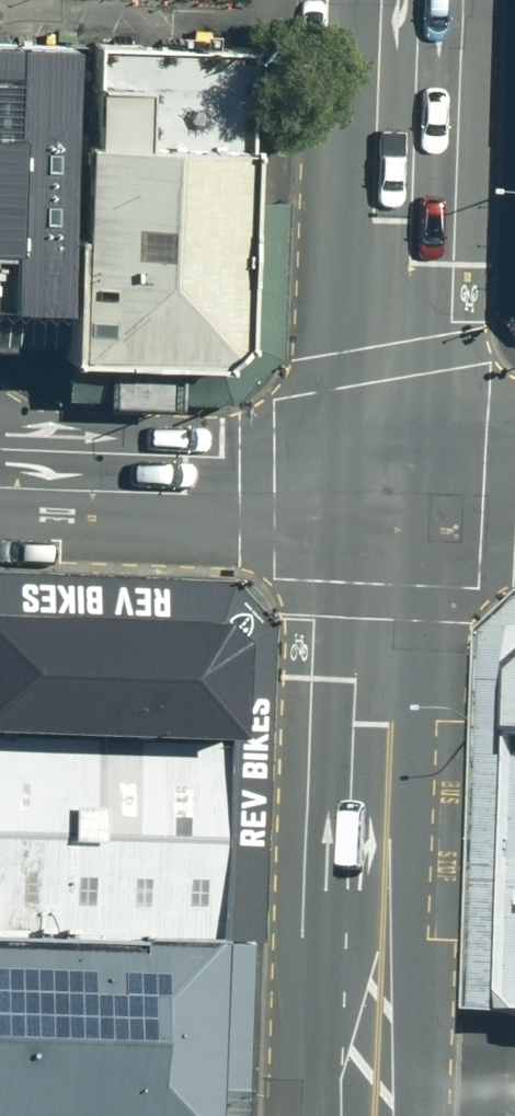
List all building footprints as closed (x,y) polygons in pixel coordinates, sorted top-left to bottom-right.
[(57,305),(66,44),(0,42),(0,303),(57,305)] [(248,145),(250,47),(93,43),(92,85),(90,139),(81,139),(79,240),(69,239),(67,305),(66,354),(66,358),(220,361),(231,351),(243,341),(247,206),(248,145)] [(220,361),(66,358),(65,376),(65,397),(233,401),(281,358),(285,207),(269,206),(247,206),(243,341),(231,351),(220,361)] [(0,303),(0,351),(17,352),(66,354),(67,305),(57,305),(0,303)] [(256,950),(267,950),(276,629),(234,586),(0,580),(0,632),(212,637),(231,657),(228,759),(223,949),(231,949),(256,950)] [(513,628),(494,646),(480,1025),(487,1025),(514,1026),(514,626),(513,628)] [(0,632),(0,753),(228,759),(231,657),(212,637),(0,632)] [(0,753),(0,943),(223,949),(228,759),(0,753)] [(256,950),(231,949),(230,957),(0,953),(0,1115),(251,1115),(256,950)]
